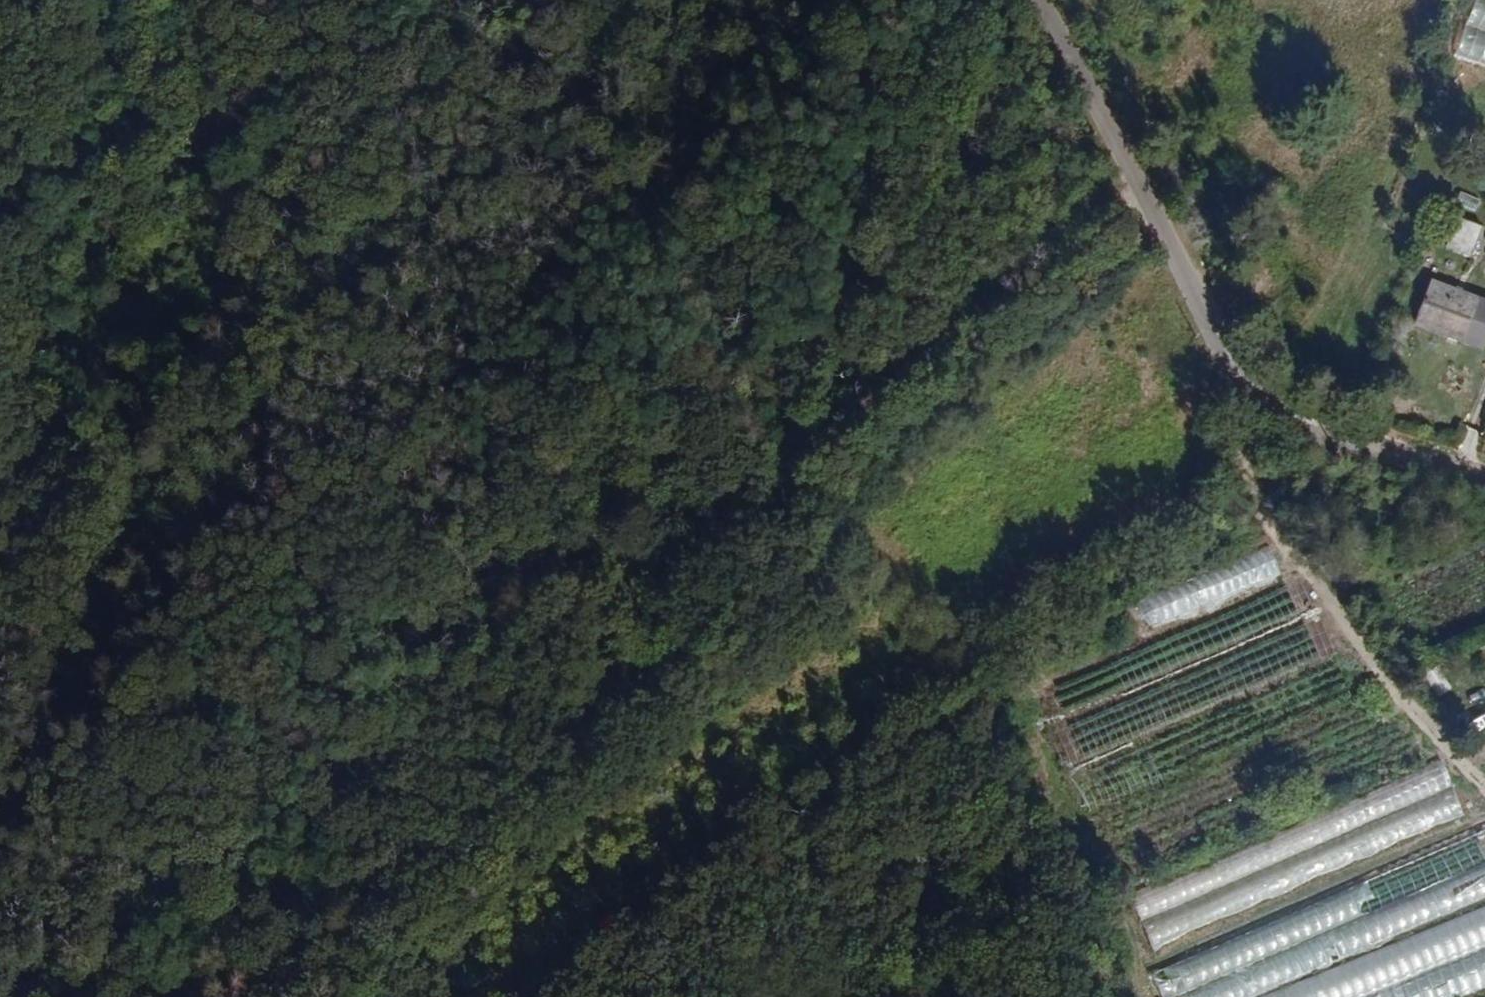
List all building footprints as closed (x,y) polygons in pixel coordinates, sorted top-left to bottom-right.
[(1454,67),(1484,76),(1484,0),(1475,0),(1454,67)] [(1449,245),(1473,256),(1484,230),(1484,228),(1461,218),(1449,245)] [(1418,328),(1484,349),(1484,345),(1484,303),(1431,286),(1418,328)] [(1426,677),(1441,695),(1452,686),(1438,668),(1426,677)] [(1132,895),(1151,944),(1469,822),(1445,760),(1330,805),(1334,816),(1132,895)] [(1484,994),(1484,839),(1329,893),(1330,898),(1149,961),(1162,996),(1476,996),(1484,994)]
